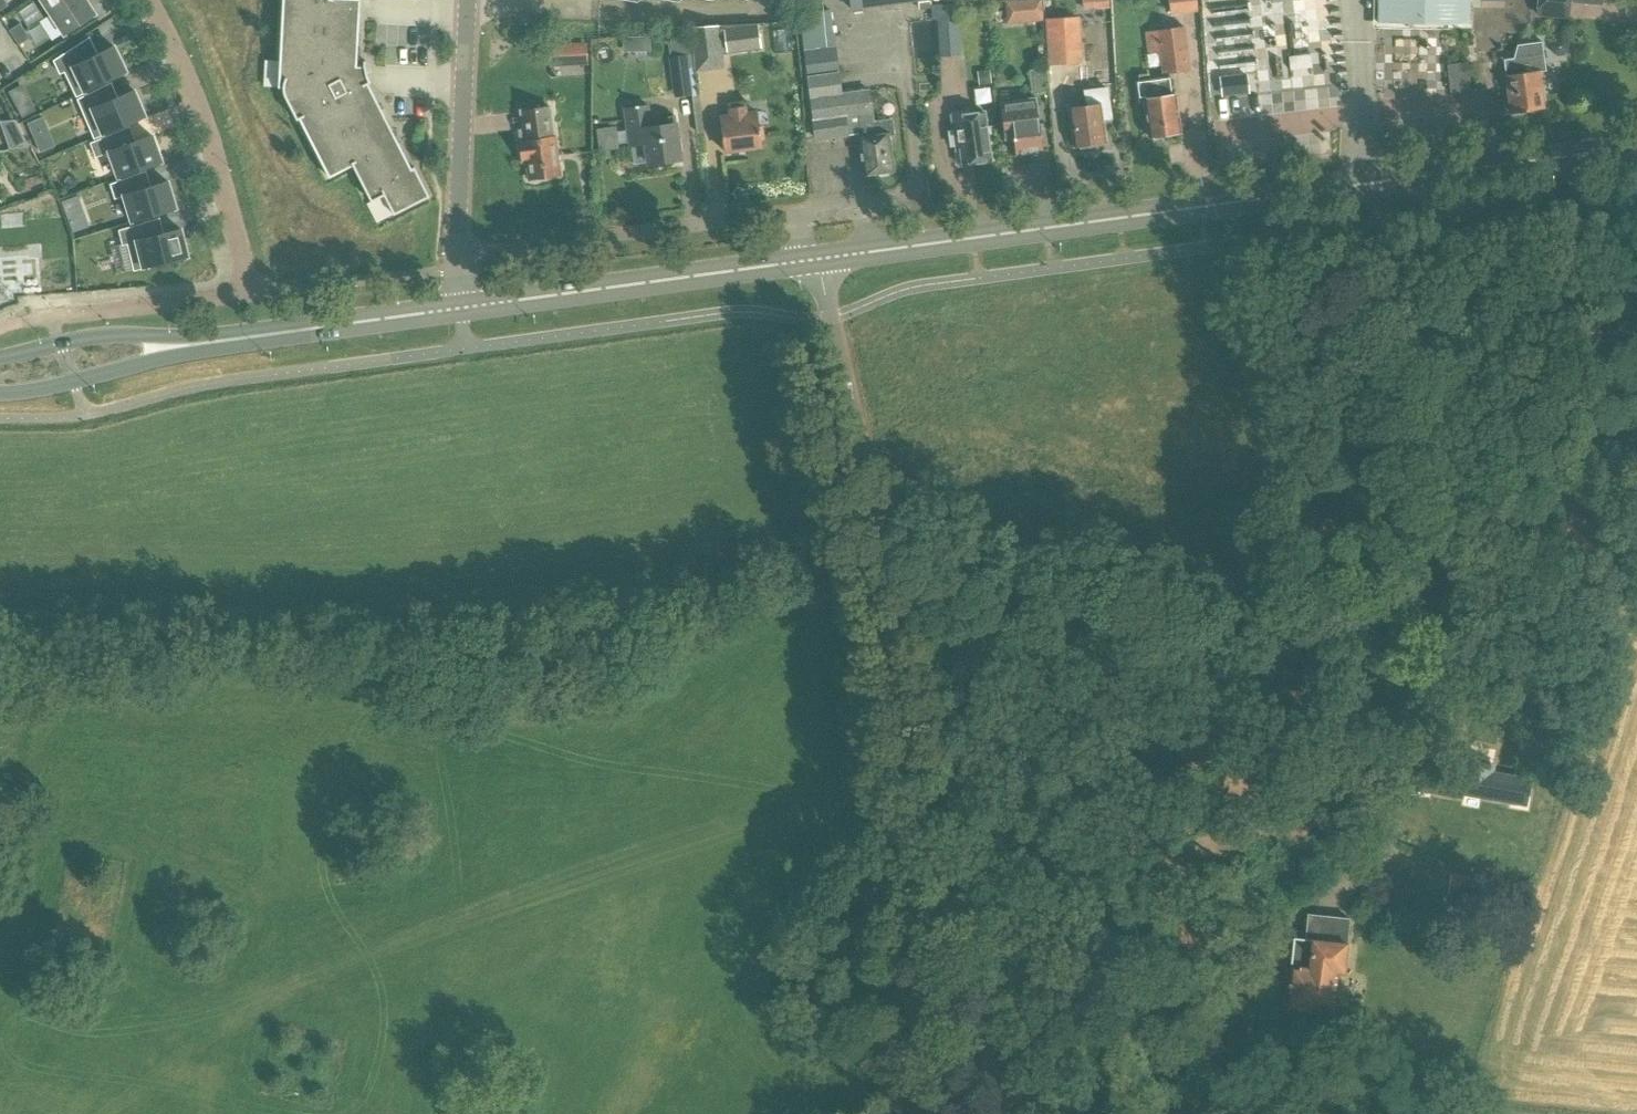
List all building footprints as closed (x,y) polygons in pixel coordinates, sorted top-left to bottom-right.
[(5,0),(1,0),(0,1),(0,11),(9,5),(5,0)] [(51,14),(73,0),(42,0),(51,14)] [(86,0),(73,0),(51,14),(65,34),(96,14),(86,0)] [(280,88),(285,88),(285,91),(287,99),(298,120),(300,119),(330,177),(354,165),(372,201),(385,194),(395,214),(431,196),(416,168),(413,169),(369,84),(372,82),(370,78),(369,75),(367,67),(358,66),(362,0),(284,0),(280,88)] [(929,0),(931,0),(849,0),(850,10),(919,2),(920,6),(930,5),(929,0)] [(1043,21),(1041,0),(1012,0),(1004,1),(1006,24),(1043,21)] [(1197,10),(1195,0),(1168,0),(1170,15),(1197,10)] [(1226,22),(1228,46),(1250,44),(1249,33),(1288,30),(1290,43),(1301,42),(1299,25),(1284,27),(1283,9),(1275,10),(1275,0),(1262,0),(1263,12),(1271,11),(1271,18),(1226,22)] [(1285,12),(1310,11),(1310,0),(1285,0),(1285,12)] [(1469,0),(1378,0),(1378,23),(1469,24),(1469,0)] [(1601,0),(1539,0),(1537,14),(1568,17),(1570,0),(1601,3),(1601,0)] [(829,11),(800,15),(809,77),(817,138),(849,134),(849,133),(860,131),(860,137),(865,174),(876,173),(880,177),(888,176),(891,171),(894,171),(889,135),(894,134),(893,120),(874,122),(869,90),(842,94),(839,73),(829,11)] [(1048,65),(1082,63),(1079,16),(1045,19),(1048,65)] [(959,19),(937,20),(939,57),(961,56),(959,19)] [(25,31),(20,23),(9,30),(14,38),(25,31)] [(719,30),(723,54),(761,49),(758,25),(719,30)] [(1190,70),(1183,27),(1144,33),(1147,53),(1158,51),(1162,74),(1190,70)] [(30,38),(25,31),(14,38),(19,45),(30,38)] [(695,54),(694,40),(693,35),(667,40),(670,57),(668,57),(670,71),(693,67),(692,54),(695,54)] [(650,36),(637,36),(637,52),(651,51),(650,36)] [(1562,38),(1554,39),(1550,44),(1551,51),(1557,56),(1564,55),(1569,49),(1568,42),(1562,38)] [(1511,112),(1545,107),(1539,71),(1546,70),(1542,41),(1519,44),(1521,56),(1504,59),(1506,75),(1505,75),(1511,112)] [(87,57),(80,43),(53,60),(60,74),(64,72),(76,97),(129,71),(115,44),(87,57)] [(549,45),(550,67),(569,66),(568,44),(549,45)] [(1263,45),(1231,53),(1234,65),(1266,58),(1263,45)] [(1279,72),(1280,79),(1327,71),(1322,46),(1288,52),(1291,69),(1279,72)] [(1257,66),(1238,67),(1238,79),(1258,78),(1257,66)] [(1032,93),(1047,91),(1044,68),(1029,70),(1032,93)] [(978,70),(980,84),(990,82),(988,69),(978,70)] [(969,109),(982,106),(972,71),(959,75),(969,109)] [(1233,75),(1220,76),(1222,96),(1236,95),(1233,75)] [(1172,95),(1170,77),(1136,81),(1139,103),(1145,103),(1150,136),(1152,136),(1156,140),(1162,139),(1165,134),(1181,132),(1176,94),(1172,95)] [(705,82),(706,100),(737,99),(736,80),(705,82)] [(136,88),(107,100),(101,87),(77,99),(94,139),(101,136),(148,116),(136,88)] [(1090,148),(1092,143),(1106,141),(1103,121),(1112,120),(1108,87),(1084,90),(1085,105),(1070,107),(1075,145),(1077,145),(1081,150),(1090,148)] [(1037,97),(1000,102),(1005,139),(1013,138),(1016,155),(1018,154),(1021,158),(1032,156),(1033,152),(1044,151),(1040,117),(1039,117),(1037,97)] [(31,101),(17,108),(22,117),(36,110),(31,101)] [(653,126),(650,104),(626,107),(634,166),(681,160),(676,115),(661,117),(662,124),(653,126)] [(554,137),(550,106),(521,110),(524,130),(520,130),(521,140),(519,140),(522,161),(528,160),(530,179),(533,179),(536,182),(542,181),(543,177),(560,175),(555,137),(554,137)] [(748,112),(747,106),(729,108),(730,115),(720,116),(724,151),(745,148),(748,151),(760,149),(761,146),(763,145),(758,111),(748,112)] [(991,160),(987,128),(984,111),(953,116),(955,131),(958,150),(962,149),(964,164),(991,160)] [(44,117),(28,123),(32,132),(47,126),(44,117)] [(599,151),(619,148),(616,127),(596,130),(599,151)] [(125,144),(120,131),(90,143),(96,157),(108,153),(117,179),(164,162),(154,134),(125,144)] [(140,188),(135,174),(110,184),(114,199),(122,197),(130,223),(178,208),(169,179),(140,188)] [(61,202),(65,213),(82,206),(78,195),(61,202)] [(153,235),(149,221),(119,230),(123,245),(127,244),(134,271),(190,257),(183,227),(153,235)] [(1513,775),(1494,771),(1496,764),(1467,758),(1464,770),(1436,765),(1431,793),(1462,799),(1463,795),(1508,803),(1513,775)] [(1347,944),(1349,919),(1309,915),(1307,939),(1294,937),(1286,1008),(1333,1013),(1337,972),(1344,972),(1347,944)]
